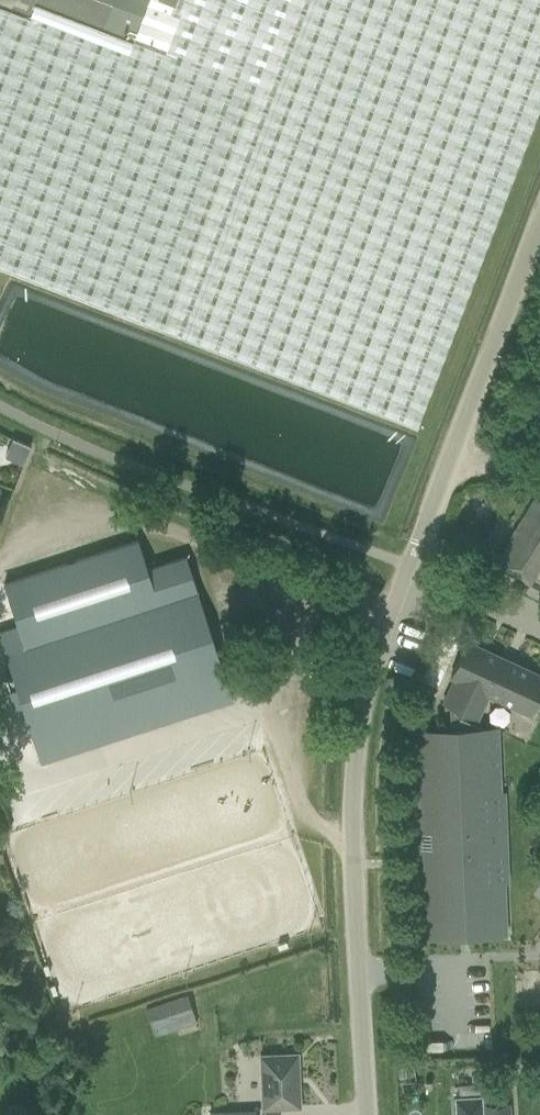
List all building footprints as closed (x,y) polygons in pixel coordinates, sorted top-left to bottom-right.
[(416,427),(539,104),(539,0),(0,0),(0,267),(416,427)] [(23,464),(31,446),(13,438),(5,456),(23,464)] [(536,497),(496,562),(530,584),(539,567),(539,500),(536,497)] [(195,583),(186,556),(147,569),(138,540),(4,584),(17,624),(0,630),(0,638),(5,655),(4,655),(15,688),(9,690),(15,708),(21,707),(39,763),(233,700),(195,583)] [(451,677),(455,678),(444,702),(453,707),(462,711),(478,718),(489,694),(530,713),(539,692),(539,674),(467,641),(451,677)] [(462,711),(453,707),(444,725),(421,726),(422,773),(411,773),(413,828),(424,828),(425,843),(414,843),(417,933),(499,930),(496,875),(485,876),(484,849),(495,842),(494,823),(483,817),(479,724),(460,715),(462,711)] [(186,993),(145,1007),(154,1035),(195,1021),(186,993)] [(297,1054),(275,1055),(261,1056),(263,1108),(300,1106),(297,1054)] [(458,1085),(459,1097),(483,1096),(483,1093),(482,1084),(458,1085)] [(483,1096),(459,1097),(455,1097),(456,1114),(484,1114),(483,1096)] [(484,1104),(485,1114),(512,1114),(511,1103),(484,1104)]
